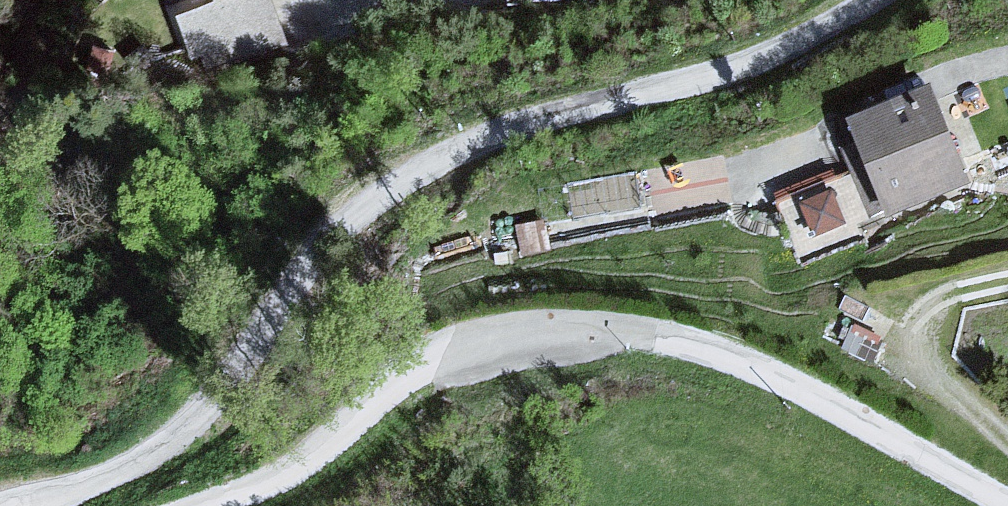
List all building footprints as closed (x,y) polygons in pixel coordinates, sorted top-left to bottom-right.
[(932,101),(853,131),(889,229),(969,199),(932,101)] [(832,172),(780,189),(798,243),(850,225),(832,172)]
